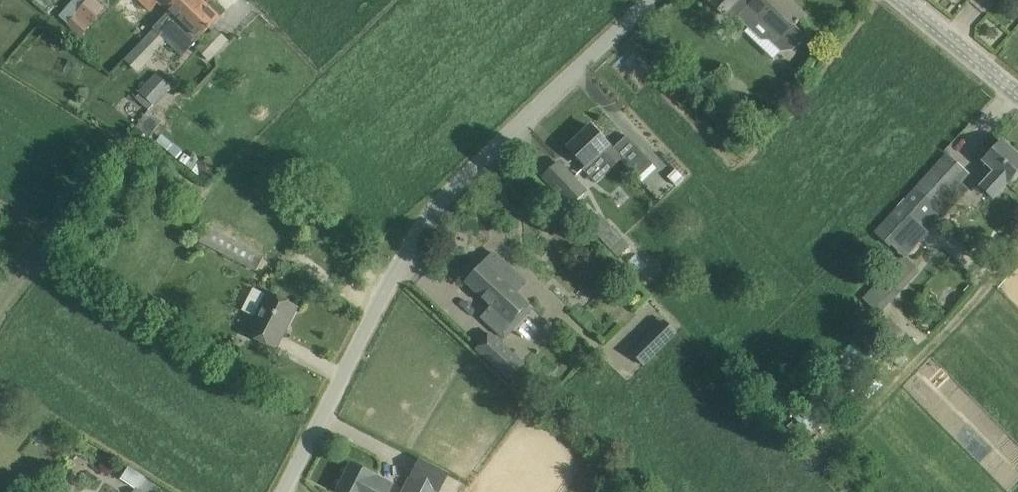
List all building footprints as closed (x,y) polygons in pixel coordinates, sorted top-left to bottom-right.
[(179,0),(139,0),(150,11),(159,2),(168,11),(179,0)] [(155,27),(169,42),(168,43),(182,57),(220,17),(202,0),(179,0),(168,11),(169,12),(155,27)] [(712,3),(725,15),(730,10),(738,17),(748,6),(749,7),(755,1),(753,0),(715,0),(712,3)] [(749,7),(781,38),(781,52),(793,50),(807,36),(794,24),(798,20),(804,14),(789,0),(756,0),(755,1),(749,7)] [(80,36),(97,17),(83,5),(67,23),(80,36)] [(215,28),(197,47),(211,60),(229,41),(215,28)] [(144,105),(147,107),(149,110),(154,104),(155,106),(171,89),(169,88),(176,80),(167,71),(161,77),(157,72),(139,91),(141,93),(134,100),(142,107),(144,105)] [(610,145),(605,140),(592,126),(569,147),(587,166),(600,154),(612,167),(621,159),(639,178),(654,163),(627,135),(613,148),(609,145),(610,145)] [(1012,177),(1017,171),(1017,155),(1002,140),(984,160),(996,171),(982,186),(993,197),(1007,182),(1012,177)] [(961,198),(969,189),(963,183),(969,175),(946,153),(876,228),(901,250),(902,250),(916,262),(927,249),(922,244),(931,233),(923,226),(926,223),(929,225),(940,213),(944,217),(952,208),(945,202),(954,192),(961,198)] [(559,162),(544,176),(571,205),(586,191),(559,162)] [(684,179),(676,170),(669,177),(677,186),(684,179)] [(630,245),(599,213),(588,224),(618,256),(630,245)] [(208,225),(199,241),(256,271),(264,254),(208,225)] [(494,252),(467,282),(492,305),(481,318),(505,340),(535,308),(518,292),(527,283),(494,252)] [(919,267),(904,255),(864,298),(868,301),(865,304),(871,310),(873,307),(878,312),(919,267)] [(269,291),(267,295),(254,287),(242,310),(252,316),(244,332),(276,349),(298,306),(269,291)] [(670,340),(657,325),(630,352),(644,366),(670,340)] [(523,363),(491,333),(477,349),(510,378),(523,363)] [(352,463),(339,490),(343,491),(389,491),(393,484),(375,475),(376,475),(352,463)] [(403,491),(437,491),(410,478),(403,491)]
